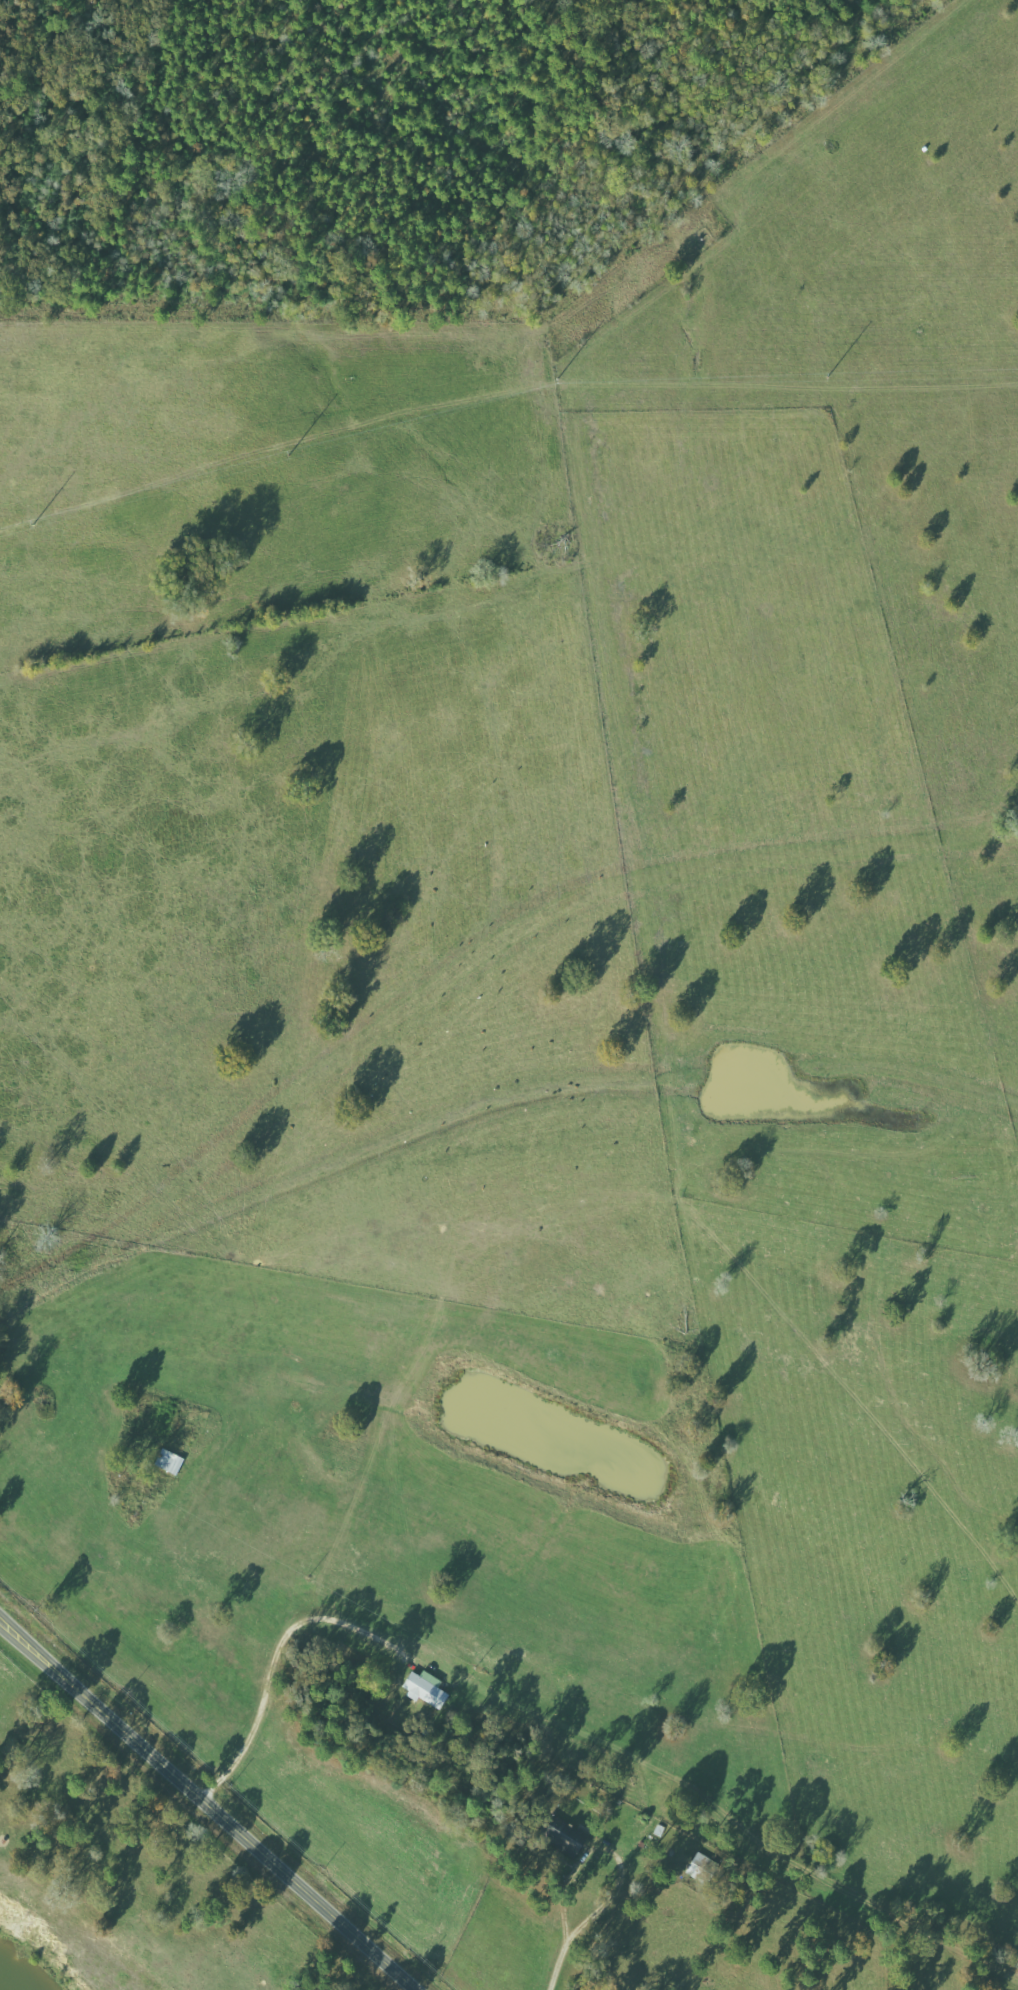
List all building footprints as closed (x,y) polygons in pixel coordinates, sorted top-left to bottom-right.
[(445,1710),(454,1694),(415,1673),(406,1689),(445,1710)] [(557,1832),(563,1835),(561,1839),(569,1844),(564,1851),(579,1860),(592,1836),(564,1820),(557,1832)]
